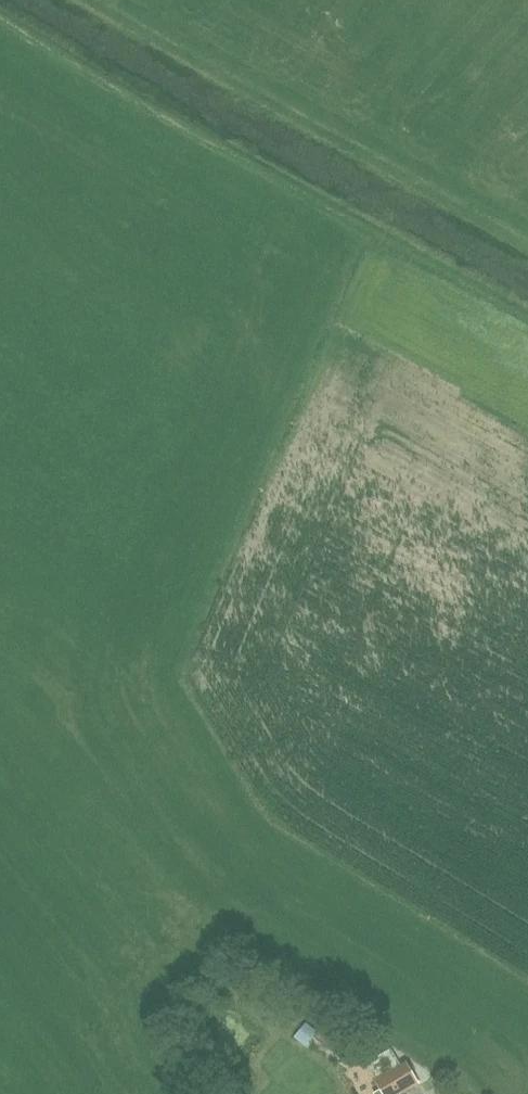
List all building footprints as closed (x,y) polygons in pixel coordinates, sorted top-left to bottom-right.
[(374,1080),(381,1091),(392,1085),(398,1093),(402,1093),(418,1084),(405,1062),(374,1080)] [(392,1085),(381,1091),(377,1093),(398,1093),(392,1085)]
